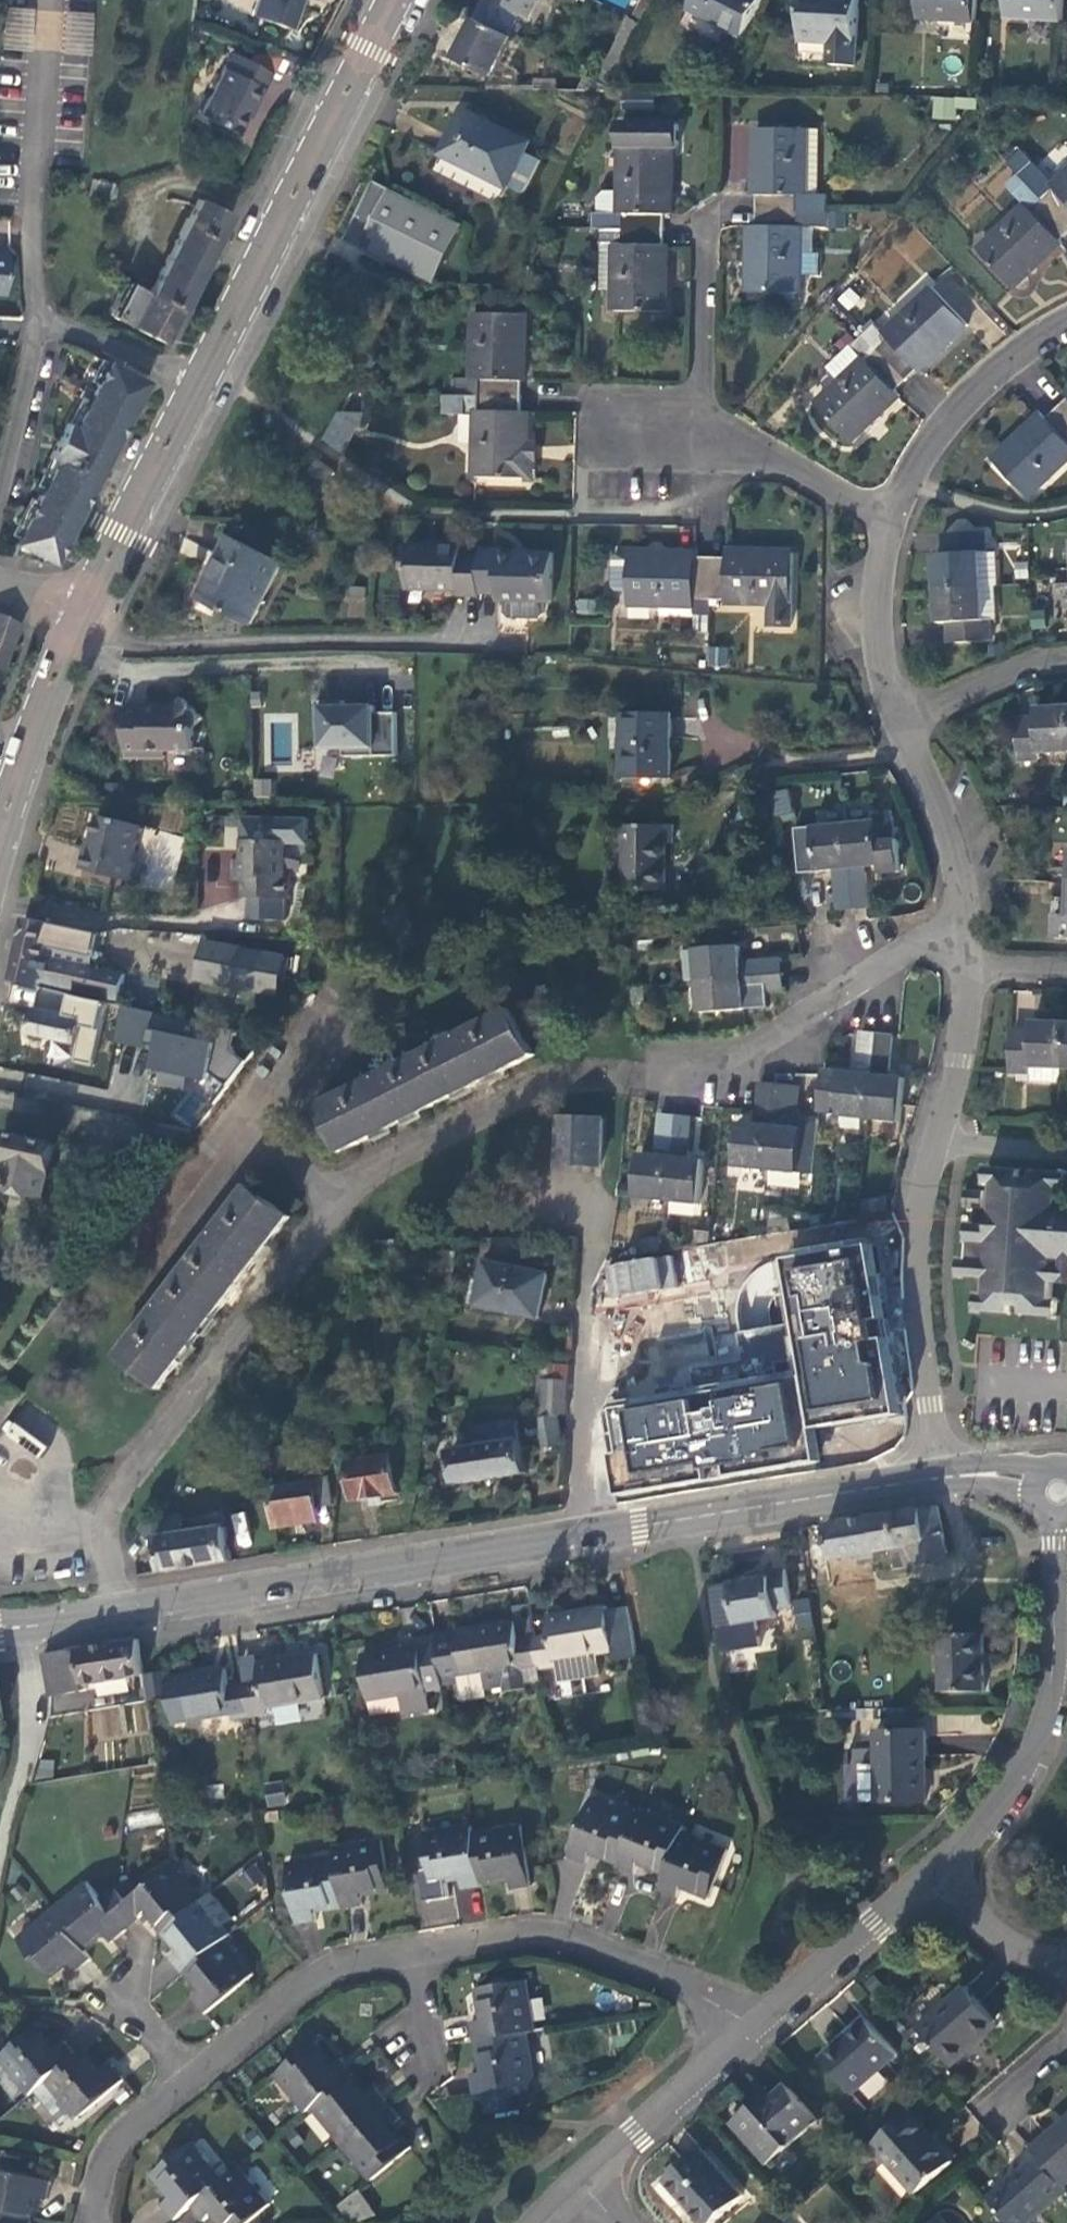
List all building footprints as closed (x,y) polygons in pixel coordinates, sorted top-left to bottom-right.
[(252,0),(247,15),(286,29),(297,0),(252,0)] [(471,20),(503,36),(515,14),(523,17),(531,1),(530,0),(481,0),(478,6),(471,20)] [(651,0),(639,0),(629,21),(638,25),(651,0)] [(757,0),(690,0),(683,15),(736,42),(757,0)] [(797,28),(851,32),(854,0),(799,0),(797,28)] [(971,21),(973,0),(917,0),(916,18),(971,21)] [(1059,19),(1060,0),(1004,0),(1003,15),(1059,19)] [(0,5),(0,11),(0,46),(18,47),(20,6),(0,5)] [(83,11),(63,10),(61,51),(81,52),(83,11)] [(629,21),(625,18),(594,81),(607,87),(638,25),(629,21)] [(488,76),(508,38),(503,36),(471,20),(452,58),(488,76)] [(849,66),(851,32),(797,28),(796,42),(822,43),(821,64),(849,66)] [(264,72),(226,52),(196,111),(230,129),(245,101),(248,102),(264,72)] [(530,81),(530,89),(586,90),(586,81),(530,81)] [(458,110),(436,155),(502,187),(503,185),(518,154),(524,142),(458,110)] [(590,212),(590,227),(604,227),(661,228),(661,213),(667,213),(667,147),(673,148),(674,123),(616,123),(616,192),(599,191),(594,198),(594,213),(590,212)] [(751,127),(751,194),(753,194),(753,209),(823,209),(823,193),(814,193),(814,127),(751,127)] [(533,161),(518,154),(503,185),(518,192),(533,161)] [(1016,175),(1066,228),(1066,169),(1049,186),(1028,163),(1016,175)] [(1055,240),(1066,228),(1016,175),(1004,186),(1022,206),(975,250),(1009,286),(1056,241),(1055,240)] [(344,230),(359,238),(384,188),(369,180),(344,230)] [(453,232),(459,235),(462,229),(456,226),(458,224),(384,188),(359,238),(355,246),(380,258),(385,249),(432,272),(453,232)] [(197,196),(149,290),(181,306),(230,212),(197,196)] [(823,226),(823,209),(753,209),(753,224),(746,224),(746,293),(798,293),(799,226),(823,226)] [(662,311),(663,244),(661,244),(661,228),(601,228),(600,244),(614,244),(613,288),(613,311),(662,311)] [(613,288),(614,244),(600,244),(600,289),(613,288)] [(355,246),(338,279),(405,281),(427,282),(432,272),(385,249),(380,258),(355,246)] [(113,313),(165,340),(181,306),(149,290),(124,277),(113,313)] [(405,286),(397,302),(407,307),(415,291),(405,286)] [(872,324),(861,335),(903,378),(914,367),(916,369),(962,323),(929,287),(881,333),(872,324)] [(457,376),(457,393),(518,394),(518,377),(521,377),(522,313),(471,312),(470,377),(457,376)] [(891,389),(903,378),(861,335),(850,345),(861,357),(813,403),(847,439),(895,393),(891,389)] [(837,380),(861,357),(850,345),(825,368),(837,380)] [(103,359),(101,365),(72,422),(63,422),(45,456),(53,460),(11,542),(51,562),(92,482),(87,476),(85,463),(90,452),(96,447),(110,447),(143,383),(136,374),(124,371),(103,359)] [(1051,406),(1066,422),(1066,387),(1064,390),(1066,392),(1051,406)] [(517,409),(518,394),(457,393),(440,393),(440,412),(457,412),(460,408),(472,409),(472,439),(471,476),(522,476),(523,410),(517,409)] [(1051,406),(1040,416),(1036,412),(990,455),(1025,492),(1066,453),(1066,422),(1051,406)] [(457,439),(472,439),(472,409),(460,408),(457,412),(457,439)] [(362,412),(338,411),(324,438),(343,451),(362,412)] [(333,468),(316,458),(307,471),(325,482),(333,468)] [(932,554),(934,587),(978,585),(976,552),(983,552),(982,529),(947,531),(949,554),(932,554)] [(224,537),(192,597),(196,599),(211,607),(244,624),(276,565),(224,537)] [(455,596),(476,596),(476,593),(477,555),(458,553),(458,544),(437,544),(437,547),(406,546),(404,588),(455,590),(455,596)] [(496,548),(477,549),(477,555),(476,593),(494,593),(494,600),(502,600),(502,612),(507,616),(535,617),(540,613),(540,601),(548,601),(549,553),(525,553),(524,555),(496,555),(496,548)] [(722,556),(708,556),(707,598),(722,598),(722,600),(767,601),(767,622),(788,622),(789,551),(722,550),(722,556)] [(690,598),(707,598),(708,556),(691,555),(691,552),(626,551),(626,554),(614,554),(609,558),(609,584),(613,589),(625,589),(625,602),(690,602),(690,598)] [(983,552),(976,552),(978,585),(991,584),(994,584),(992,551),(983,552)] [(993,617),(991,584),(978,585),(980,617),(987,617),(993,617)] [(980,617),(978,585),(934,587),(936,620),(953,619),(954,641),(988,639),(987,617),(980,617)] [(346,586),(346,597),(360,597),(360,587),(346,586)] [(706,612),(707,598),(690,598),(690,602),(658,602),(658,611),(706,612)] [(206,617),(211,607),(196,599),(190,609),(206,617)] [(16,627),(0,620),(0,668),(16,627)] [(728,647),(708,647),(708,666),(728,666),(728,647)] [(192,704),(116,703),(115,755),(191,756),(192,704)] [(396,706),(314,704),(312,751),(395,753),(396,706)] [(1066,750),(1066,706),(1035,708),(1036,724),(1015,725),(1017,757),(1038,756),(1037,751),(1066,750)] [(620,713),(620,776),(667,776),(667,713),(620,713)] [(775,815),(790,813),(788,789),(773,791),(775,815)] [(876,823),(844,825),(850,911),(866,910),(863,868),(879,867),(880,874),(898,873),(896,843),(894,843),(892,816),(875,818),(876,823)] [(78,872),(133,886),(137,867),(128,865),(138,829),(95,818),(86,854),(83,853),(78,872)] [(668,825),(619,825),(621,891),(661,891),(661,846),(668,846),(668,825)] [(836,912),(850,911),(844,825),(813,827),(816,872),(833,871),(836,912)] [(143,829),(138,851),(149,853),(143,885),(172,890),(183,837),(143,829)] [(239,900),(253,900),(255,843),(238,844),(237,883),(239,883),(239,900)] [(253,900),(286,901),(285,878),(281,878),(280,844),(255,843),(253,900)] [(1052,913),(1052,936),(1066,936),(1066,913),(1052,913)] [(87,984),(97,986),(99,977),(100,973),(41,959),(43,948),(100,961),(100,956),(104,939),(21,920),(7,982),(36,989),(36,986),(84,997),(87,984)] [(229,939),(227,950),(282,960),(285,942),(252,940),(229,939)] [(680,949),(682,980),(696,979),(780,973),(779,958),(737,961),(736,944),(680,949)] [(275,998),(282,960),(227,950),(200,946),(194,983),(275,998)] [(781,987),(780,973),(696,979),(698,1009),(740,1006),(739,991),(781,987)] [(28,1036),(75,1047),(84,1011),(84,1007),(37,996),(28,1036)] [(99,1003),(86,999),(84,1007),(84,1011),(97,1014),(99,1003)] [(121,1008),(99,1003),(97,1014),(96,1017),(118,1022),(121,1008)] [(505,1011),(315,1109),(338,1153),(529,1056),(505,1011)] [(1028,1079),(1062,1081),(1062,1065),(1064,1023),(1030,1022),(1030,1038),(1008,1037),(1007,1069),(1028,1070),(1028,1079)] [(832,1114),(865,1117),(873,1034),(856,1032),(853,1072),(836,1070),(821,1069),(817,1113),(832,1114)] [(888,1035),(873,1034),(865,1117),(895,1120),(900,1076),(884,1075),(888,1035)] [(221,1049),(209,1070),(226,1079),(238,1058),(221,1049)] [(14,1081),(11,1095),(38,1100),(39,1091),(40,1087),(14,1081)] [(732,1166),(763,1169),(772,1084),(756,1082),(751,1125),(736,1123),(732,1166)] [(787,1086),(772,1084),(763,1169),(794,1172),(811,1174),(816,1121),(800,1119),(793,1118),(784,1117),(787,1086)] [(796,1087),(787,1086),(784,1117),(793,1118),(796,1087)] [(52,1093),(39,1091),(38,1100),(50,1103),(52,1093)] [(631,1196),(664,1200),(673,1115),(657,1113),(653,1154),(636,1152),(631,1196)] [(687,1117),(673,1115),(664,1200),(694,1203),(699,1159),(682,1157),(687,1117)] [(559,1118),(556,1163),(596,1165),(599,1120),(559,1118)] [(154,1143),(179,1148),(191,1132),(158,1126),(154,1143)] [(4,1135),(0,1153),(0,1161),(7,1163),(1,1188),(41,1197),(52,1145),(4,1135)] [(1066,1199),(1058,1198),(1059,1188),(1055,1183),(1050,1179),(1001,1176),(992,1183),(989,1226),(988,1242),(968,1241),(967,1262),(977,1272),(976,1279),(985,1279),(984,1297),(989,1305),(1041,1309),(1049,1302),(1051,1282),(1060,1283),(1061,1279),(1066,1270),(1066,1199)] [(158,1390),(289,1219),(247,1188),(118,1359),(158,1390)] [(966,1192),(965,1207),(982,1208),(983,1193),(966,1192)] [(970,1225),(968,1241),(988,1242),(989,1226),(970,1225)] [(640,1241),(642,1254),(658,1251),(655,1239),(640,1241)] [(491,1243),(491,1253),(507,1253),(507,1243),(491,1243)] [(877,1243),(790,1259),(804,1325),(752,1334),(756,1360),(704,1370),(706,1381),(669,1389),(670,1403),(630,1408),(638,1454),(629,1454),(635,1495),(829,1463),(821,1423),(903,1406),(877,1243)] [(671,1252),(602,1266),(609,1299),(678,1285),(671,1252)] [(545,1276),(484,1262),(480,1281),(487,1283),(482,1306),(535,1318),(545,1276)] [(433,1263),(433,1271),(450,1273),(451,1264),(433,1263)] [(450,1273),(433,1271),(432,1283),(449,1285),(450,1273)] [(541,1365),(540,1417),(558,1414),(569,1413),(571,1366),(541,1365)] [(24,1402),(11,1419),(46,1445),(58,1428),(24,1402)] [(562,1444),(558,1414),(540,1417),(540,1421),(544,1447),(562,1444)] [(519,1439),(517,1425),(479,1432),(481,1447),(453,1452),(458,1485),(526,1474),(520,1439),(519,1439)] [(354,1499),(397,1493),(391,1456),(349,1462),(354,1499)] [(275,1528),(317,1521),(315,1509),(311,1483),(310,1479),(270,1485),(275,1528)] [(325,1481),(311,1483),(315,1509),(329,1507),(325,1481)] [(874,1548),(900,1544),(938,1529),(936,1513),(934,1502),(862,1513),(868,1556),(875,1555),(874,1548)] [(852,1559),(868,1556),(862,1513),(824,1520),(829,1555),(851,1551),(852,1559)] [(179,1519),(145,1525),(139,1533),(152,1545),(157,1544),(158,1553),(162,1576),(230,1564),(224,1529),(182,1536),(179,1519)] [(941,1549),(938,1529),(900,1544),(903,1563),(941,1549)] [(789,1603),(783,1565),(765,1568),(766,1573),(728,1580),(734,1620),(775,1613),(773,1606),(789,1603)] [(791,1600),(796,1636),(813,1634),(807,1597),(791,1600)] [(609,1656),(633,1652),(625,1602),(602,1606),(601,1602),(544,1610),(547,1628),(530,1631),(536,1665),(554,1662),(552,1652),(607,1644),(609,1656)] [(902,1606),(889,1607),(889,1621),(903,1620),(902,1606)] [(519,1667),(536,1665),(530,1631),(512,1634),(510,1617),(454,1626),(460,1667),(478,1664),(480,1683),(498,1680),(499,1685),(521,1682),(520,1677),(519,1667)] [(432,1631),(438,1670),(460,1667),(454,1626),(432,1629),(432,1631)] [(982,1629),(940,1629),(941,1687),(983,1686),(982,1629)] [(423,1685),(440,1682),(438,1670),(432,1631),(399,1636),(400,1646),(359,1651),(365,1694),(398,1689),(401,1705),(425,1701),(423,1685)] [(49,1692),(84,1687),(84,1681),(142,1671),(136,1636),(43,1653),(49,1692)] [(259,1677),(242,1679),(247,1713),(264,1711),(263,1703),(320,1694),(313,1651),(256,1660),(259,1677)] [(520,1677),(537,1674),(536,1665),(519,1667),(520,1677)] [(229,1716),(247,1713),(242,1679),(224,1682),(222,1666),(166,1675),(169,1694),(172,1717),(227,1708),(229,1716)] [(142,1671),(146,1698),(169,1694),(166,1675),(164,1668),(142,1671)] [(142,1702),(123,1706),(129,1736),(149,1732),(142,1702)] [(91,1740),(125,1738),(123,1707),(89,1709),(91,1740)] [(929,1796),(925,1726),(875,1729),(877,1763),(865,1764),(861,1768),(862,1793),(869,1799),(929,1796)] [(263,1786),(267,1808),(285,1804),(281,1783),(263,1786)] [(590,1849),(618,1860),(635,1817),(590,1799),(568,1854),(585,1861),(590,1849)] [(638,1859),(666,1870),(681,1834),(683,1827),(639,1809),(635,1817),(618,1860),(616,1865),(633,1871),(638,1859)] [(461,1887),(481,1884),(480,1878),(472,1832),(471,1824),(423,1832),(431,1878),(459,1873),(461,1887)] [(520,1824),(472,1832),(480,1878),(510,1873),(512,1887),(530,1884),(520,1824)] [(725,1851),(681,1834),(666,1870),(659,1888),(676,1895),(680,1883),(708,1895),(725,1851)] [(381,1840),(333,1848),(335,1856),(342,1901),(343,1906),(361,1903),(359,1890),(389,1885),(381,1840)] [(313,1906),(342,1901),(335,1856),(288,1864),(297,1923),(315,1920),(313,1906)] [(127,1897),(115,1882),(100,1894),(125,1924),(147,1906),(166,1929),(203,1899),(171,1861),(127,1897)] [(102,1928),(111,1940),(127,1927),(125,1924),(100,1894),(89,1880),(54,1908),(83,1944),(102,1928)] [(234,1917),(213,1891),(203,1899),(166,1929),(182,1948),(172,1957),(184,1972),(187,1969),(224,1939),(230,1934),(224,1926),(234,1917)] [(77,1967),(92,1955),(83,1944),(54,1908),(19,1937),(48,1972),(67,1956),(77,1967)] [(252,1974),(224,1939),(187,1969),(204,1990),(195,1997),(206,2011),(252,1974)] [(471,2019),(474,2038),(479,2037),(526,2030),(533,2029),(526,1978),(480,1985),(485,2017),(471,2019)] [(962,1980),(916,2021),(950,2059),(968,2043),(965,2040),(993,2015),(962,1980)] [(865,2014),(820,2053),(851,2088),(896,2049),(865,2014)] [(1,2056),(31,2092),(33,2090),(77,2054),(65,2040),(55,2048),(36,2026),(1,2056)] [(533,2081),(526,2030),(479,2037),(484,2069),(471,2071),(474,2090),(533,2081)] [(279,2073),(308,2109),(315,2103),(351,2074),(354,2071),(343,2057),(333,2065),(315,2043),(279,2073)] [(103,2073),(83,2050),(77,2054),(33,2090),(62,2125),(75,2113),(78,2117),(124,2078),(113,2064),(103,2073)] [(367,2093),(351,2074),(315,2103),(343,2138),(389,2102),(376,2086),(367,2093)] [(817,2116),(785,2079),(757,2104),(753,2099),(731,2119),(767,2160),(817,2116)] [(496,2090),(482,2092),(485,2108),(499,2106),(496,2090)] [(400,2115),(389,2102),(343,2138),(374,2176),(410,2146),(391,2123),(400,2115)] [(950,2158),(907,2108),(869,2140),(912,2190),(950,2158)] [(1031,2146),(1064,2184),(1066,2181),(1066,2114),(1031,2146)] [(165,2200),(177,2215),(194,2201),(224,2178),(193,2141),(157,2170),(175,2192),(165,2200)] [(700,2146),(664,2177),(705,2222),(740,2192),(700,2146)] [(1066,2187),(1064,2184),(1031,2146),(1017,2158),(1022,2164),(987,2194),(1012,2222),(1026,2222),(1066,2187)] [(240,2164),(224,2178),(194,2201),(207,2217),(217,2209),(228,2222),(244,2222),(271,2202),(240,2164)] [(31,2219),(36,2193),(49,2196),(53,2177),(0,2166),(0,2212),(31,2219)] [(343,2203),(355,2218),(379,2209),(362,2188),(343,2203)] [(924,2222),(948,2222),(938,2211),(924,2222)] [(31,2219),(0,2212),(0,2222),(30,2222),(31,2219)]
